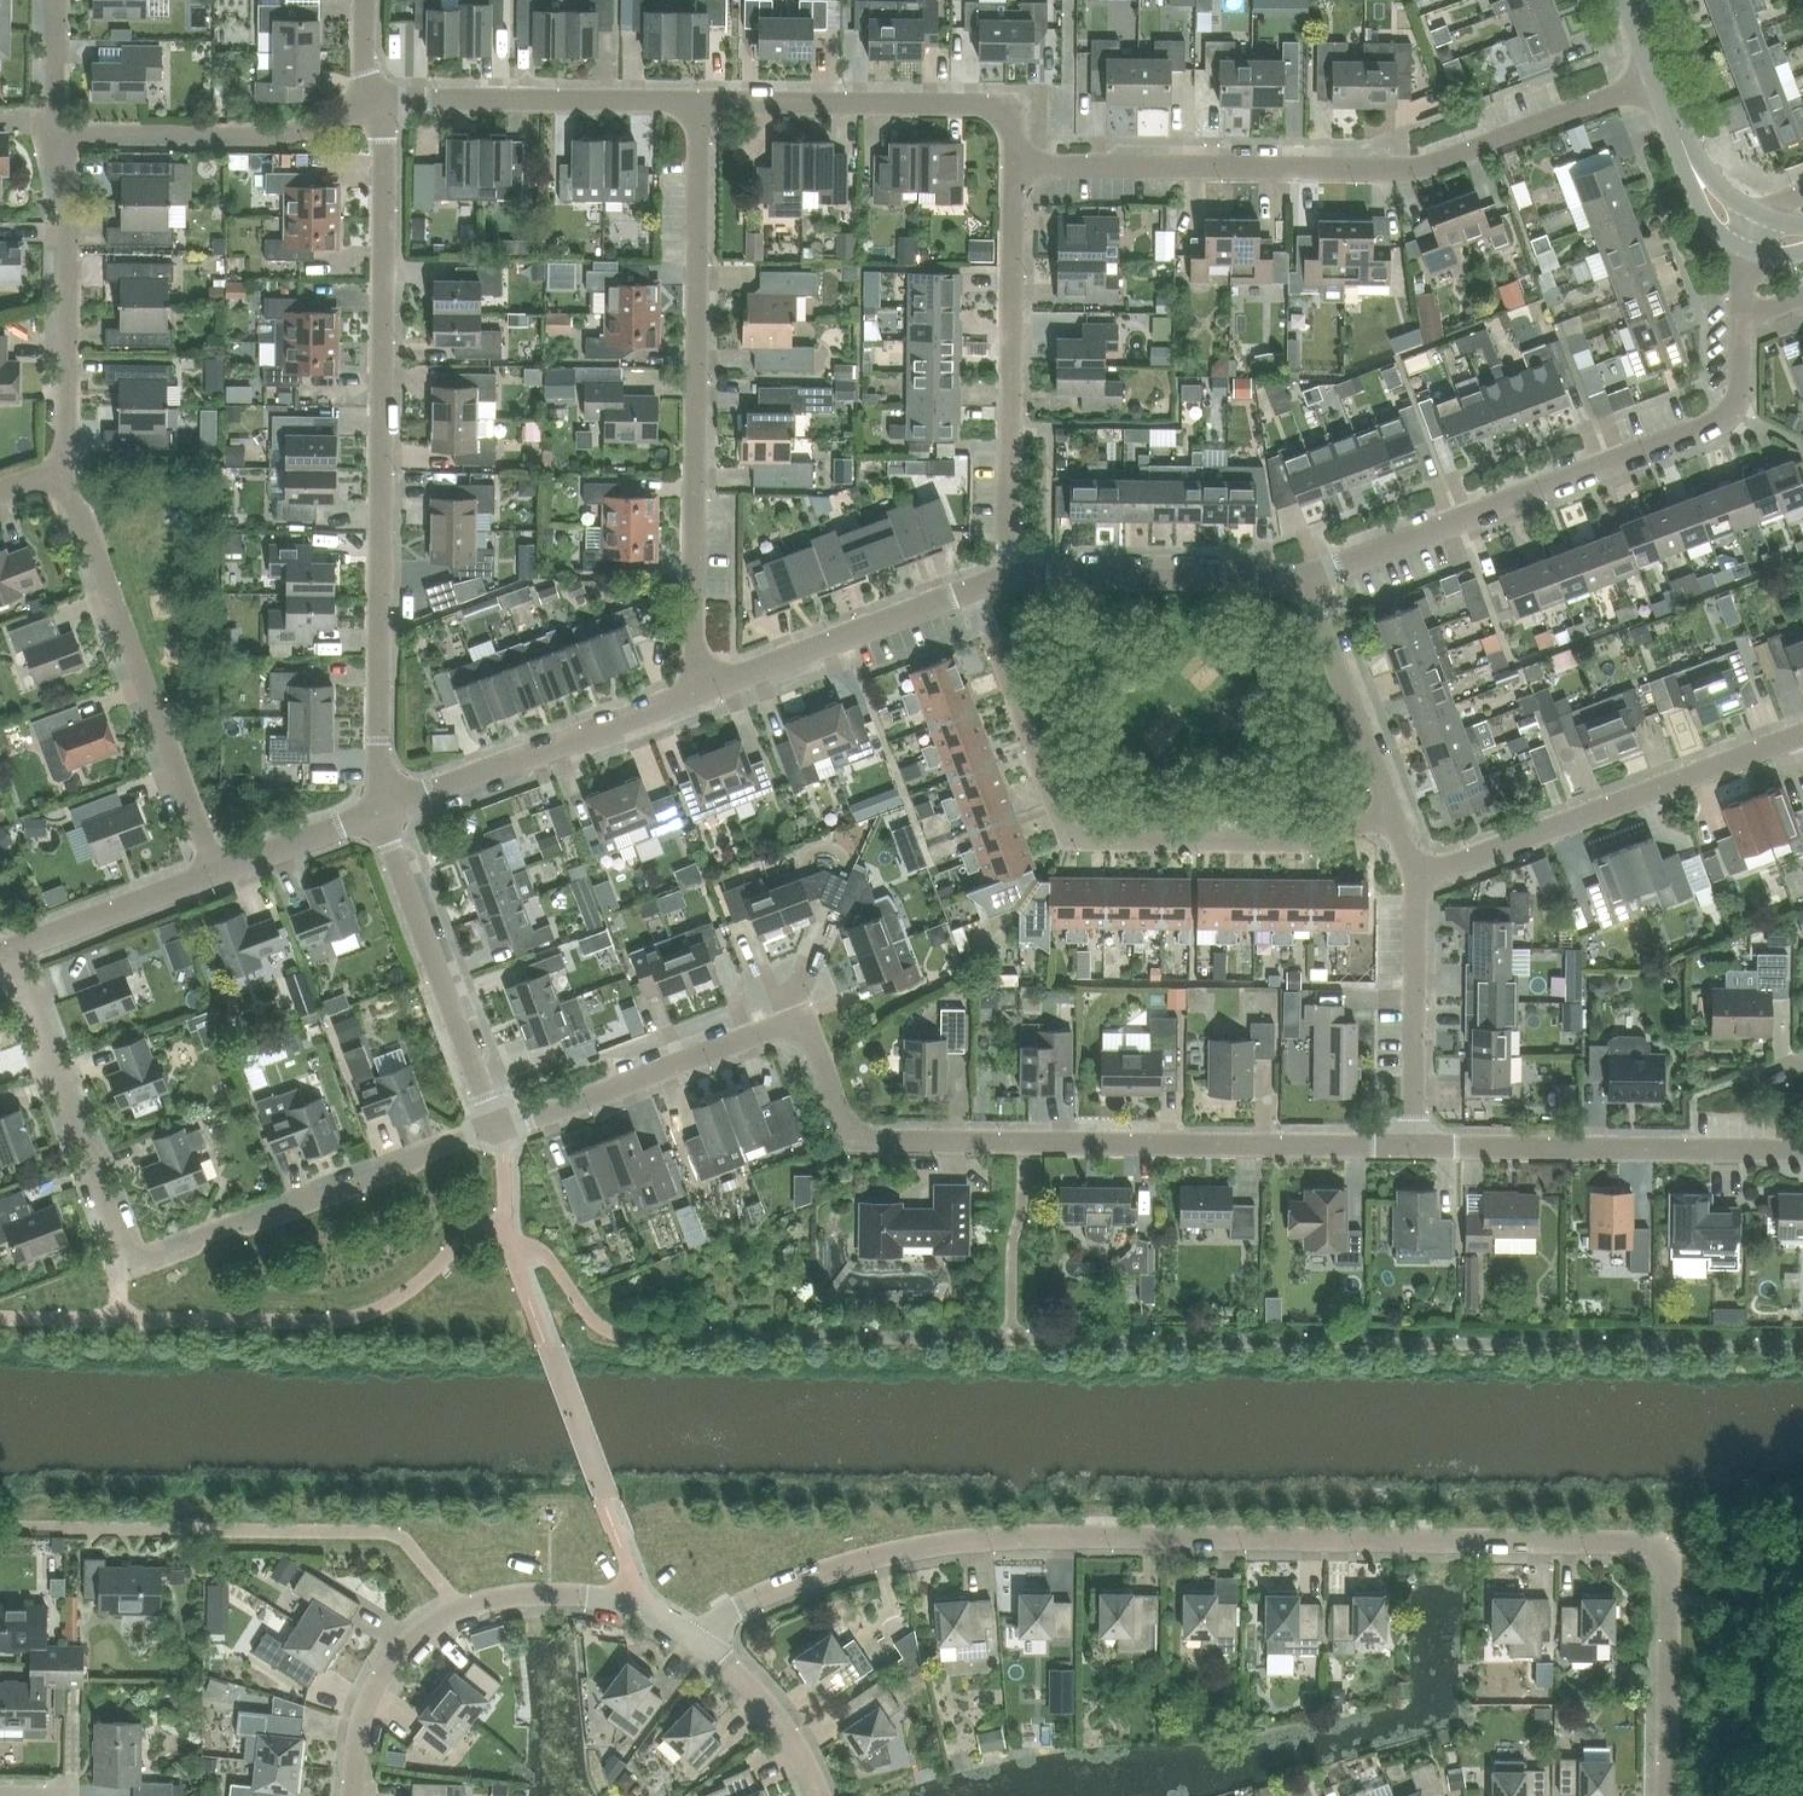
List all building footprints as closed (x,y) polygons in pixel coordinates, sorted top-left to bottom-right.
[(94,17),(144,18),(144,0),(95,0),(94,17)] [(321,0),(286,0),(286,9),(320,9),(321,0)] [(415,22),(428,22),(428,53),(458,53),(459,10),(458,10),(440,10),(440,0),(415,0),(415,22)] [(458,53),(489,54),(489,20),(503,20),(503,0),(478,0),(478,4),(458,4),(458,10),(459,10),(458,53)] [(565,11),(565,0),(517,0),(517,23),(535,23),(534,54),(565,55),(565,11)] [(565,11),(565,55),(595,55),(595,24),(612,24),(612,0),(584,0),(584,11),(565,11)] [(676,12),(657,12),(657,0),(632,0),(632,24),(646,25),(645,55),(676,56),(676,12)] [(676,56),(706,56),(706,25),(720,25),(720,0),(695,0),(695,12),(676,12),(676,56)] [(785,17),(771,17),(772,0),(744,0),(743,28),(758,29),(758,57),(784,57),(785,17)] [(785,17),(784,57),(811,57),(811,29),(826,29),(826,0),(798,0),(798,17),(785,17)] [(1509,10),(1536,0),(1499,0),(1491,3),(1496,16),(1509,10)] [(1558,20),(1551,0),(1536,0),(1509,10),(1518,35),(1505,40),(1558,20)] [(1758,0),(1705,0),(1712,17),(1758,0)] [(1759,30),(1753,13),(1767,8),(1764,0),(1758,0),(1712,17),(1722,44),(1759,30)] [(895,1),(869,1),(854,1),(853,30),(868,30),(868,58),(894,58),(895,1)] [(936,1),(921,1),(895,1),(894,58),(921,58),(922,30),(936,30),(936,1)] [(1005,20),(993,19),(993,2),(964,2),(964,31),(978,31),(978,59),(1005,59),(1005,20)] [(1005,20),(1005,59),(1031,60),(1032,31),(1046,32),(1047,3),(1019,2),(1019,9),(1005,9),(1005,20)] [(317,21),(285,20),(285,5),(258,5),(257,32),(275,32),(275,51),(317,52),(317,21)] [(1195,14),(1195,37),(1215,37),(1215,15),(1195,14)] [(1505,40),(1514,64),(1519,78),(1549,67),(1544,54),(1568,45),(1558,20),(1505,40)] [(1433,39),(1449,33),(1446,25),(1430,31),(1433,39)] [(1732,71),(1783,52),(1780,42),(1765,47),(1759,30),(1722,44),(1732,71)] [(1433,39),(1436,47),(1452,41),(1449,33),(1433,39)] [(1137,102),(1138,56),(1107,56),(1107,40),(1091,40),(1091,70),(1106,70),(1106,102),(1137,102)] [(1138,56),(1137,102),(1169,103),(1169,70),(1184,71),(1185,41),(1169,41),(1169,56),(1138,56)] [(1251,104),(1251,61),(1234,61),(1234,41),(1205,41),(1204,71),(1220,71),(1219,103),(1251,104)] [(1251,61),(1251,104),(1282,104),(1283,72),(1298,72),(1298,42),(1282,42),(1282,61),(1251,61)] [(1364,62),(1363,62),(1345,62),(1345,42),(1317,42),(1317,72),(1332,72),(1332,104),(1363,105),(1364,62)] [(1364,62),(1363,105),(1395,105),(1395,73),(1410,73),(1411,43),(1395,43),(1395,44),(1363,44),(1363,62),(1364,62)] [(127,64),(94,64),(94,99),(143,99),(144,78),(160,78),(160,47),(128,47),(127,64)] [(317,83),(317,52),(275,51),(275,70),(257,70),(257,98),(301,98),(301,83),(317,83)] [(1742,98),(1779,83),(1773,67),(1787,61),(1783,52),(1732,71),(1742,98)] [(1802,105),(1800,95),(1786,101),(1779,83),(1742,98),(1752,124),(1802,105)] [(1752,124),(1762,152),(1799,138),(1802,136),(1802,105),(1752,124)] [(479,139),(448,138),(448,169),(434,169),(434,199),(478,200),(479,139)] [(509,139),(479,139),(478,200),(522,200),(522,170),(508,170),(509,139)] [(603,201),(604,140),(574,140),(573,170),(560,170),(559,200),(603,201)] [(603,201),(633,201),(647,201),(648,171),(634,171),(634,140),(604,140),(603,201)] [(802,142),(774,142),(773,167),(759,167),(759,201),(773,201),(773,211),(802,211),(802,188),(802,142)] [(845,154),(831,154),(831,142),(802,142),(802,188),(820,188),(820,202),(845,202),(845,154)] [(918,189),(918,143),(890,143),(889,168),(875,168),(875,202),(900,203),(900,189),(918,189)] [(961,144),(947,143),(918,143),(918,189),(936,190),(936,203),(961,203),(961,144)] [(1568,207),(1581,202),(1621,187),(1612,162),(1588,170),(1583,158),(1553,169),(1568,207)] [(174,180),(174,162),(107,161),(107,179),(121,179),(121,203),(168,204),(169,180),(174,180)] [(286,217),(337,217),(337,187),(301,187),(302,173),(265,173),(265,193),(286,193),(286,217)] [(1522,184),(1506,189),(1515,213),(1530,208),(1522,184)] [(1591,226),(1630,211),(1621,187),(1581,202),(1591,226)] [(1450,200),(1465,241),(1486,233),(1493,251),(1510,245),(1497,209),(1484,214),(1475,190),(1450,200)] [(1452,245),(1465,241),(1450,200),(1424,209),(1433,233),(1416,239),(1429,273),(1459,262),(1452,245)] [(168,227),(168,204),(121,203),(121,227),(107,227),(106,244),(173,245),(173,227),(168,227)] [(1600,251),(1640,236),(1630,211),(1591,226),(1600,251)] [(337,247),(337,217),(286,217),(286,240),(265,240),(265,260),(301,260),(301,247),(337,247)] [(1118,218),(1084,218),(1058,218),(1058,259),(1118,259),(1118,218)] [(1231,263),(1231,219),(1204,219),(1204,244),(1190,244),(1190,282),(1207,282),(1208,263),(1230,263),(1231,263)] [(1230,282),(1271,283),(1272,245),(1258,245),(1258,219),(1231,219),(1231,263),(1230,263),(1230,282)] [(1344,282),(1345,220),(1318,220),(1317,246),(1304,245),(1303,283),(1321,283),(1321,282),(1344,282)] [(1345,220),(1344,282),(1389,282),(1389,246),(1371,246),(1372,221),(1345,220)] [(1533,248),(1549,242),(1546,234),(1530,240),(1533,248)] [(1155,235),(1157,266),(1171,265),(1169,235),(1155,235)] [(1609,275),(1649,260),(1640,236),(1600,251),(1609,275)] [(1533,248),(1536,256),(1552,250),(1549,242),(1533,248)] [(19,279),(19,247),(0,246),(0,278),(19,279)] [(1534,260),(1542,280),(1558,273),(1550,254),(1534,260)] [(1117,300),(1118,259),(1058,259),(1057,300),(1117,300)] [(1618,300),(1658,285),(1649,260),(1609,275),(1618,300)] [(173,264),(130,263),(106,263),(106,280),(120,280),(120,304),(167,305),(168,282),(173,282),(173,264)] [(433,312),(480,313),(480,295),(502,295),(502,267),(466,267),(465,281),(434,281),(433,312)] [(606,314),(658,315),(658,285),(622,285),(622,271),(586,271),(586,291),(590,291),(589,314),(606,314)] [(791,321),(791,323),(795,323),(795,296),(818,296),(818,272),(760,271),(759,294),(747,293),(747,318),(747,320),(791,321)] [(908,307),(957,307),(957,288),(960,288),(960,274),(909,274),(908,307)] [(1627,324),(1667,309),(1658,285),(1618,300),(1627,324)] [(1544,300),(1561,294),(1558,286),(1541,292),(1544,300)] [(1561,294),(1544,300),(1547,307),(1564,301),(1561,294)] [(301,299),(264,299),(264,319),(275,319),(275,342),(336,343),(336,313),(300,313),(301,299)] [(167,329),(167,305),(120,304),(120,328),(106,328),(105,345),(172,347),(172,329),(167,329)] [(957,327),(957,307),(908,307),(908,340),(959,340),(959,327),(957,327)] [(1637,348),(1677,333),(1667,309),(1627,324),(1637,348)] [(479,330),(480,313),(433,312),(433,344),(465,344),(465,358),(501,358),(501,331),(479,330)] [(1506,312),(1498,315),(1503,329),(1511,326),(1506,312)] [(544,332),(570,332),(570,314),(544,314),(544,332)] [(657,344),(658,315),(606,314),(606,338),(585,337),(585,358),(621,358),(621,344),(657,344)] [(747,320),(747,318),(743,318),(742,347),(754,347),(754,370),(813,371),(813,346),(791,346),(791,323),(791,321),(747,320)] [(1171,345),(1172,323),(1153,322),(1152,344),(1171,345)] [(1057,366),(1103,366),(1103,350),(1117,350),(1117,325),(1083,325),(1083,339),(1057,339),(1057,366)] [(1569,346),(1585,340),(1582,332),(1566,338),(1569,346)] [(1635,378),(1646,374),(1686,359),(1677,333),(1637,348),(1626,352),(1635,378)] [(1470,334),(1462,337),(1467,351),(1475,348),(1470,334)] [(18,400),(18,363),(5,363),(5,336),(0,336),(0,400),(18,400)] [(1459,354),(1467,351),(1462,337),(1454,340),(1459,354)] [(1559,380),(1572,375),(1559,339),(1545,344),(1551,360),(1527,369),(1543,412),(1568,403),(1559,380)] [(959,353),(959,340),(908,340),(908,372),(956,373),(956,353),(959,353)] [(1569,346),(1572,354),(1588,348),(1585,340),(1569,346)] [(275,366),(263,366),(263,386),(300,386),(300,372),(336,373),(336,343),(275,342),(275,366)] [(1172,368),(1173,348),(1152,347),(1151,368),(1172,368)] [(1802,399),(1802,362),(1791,366),(1802,399)] [(172,365),(129,364),(105,364),(105,382),(119,382),(119,406),(166,406),(166,383),(172,383),(172,365)] [(1520,421),(1503,378),(1498,364),(1489,367),(1495,381),(1480,386),(1496,429),(1520,421)] [(1578,370),(1587,393),(1603,387),(1594,364),(1578,370)] [(1103,382),(1103,366),(1057,366),(1056,392),(1082,392),(1082,407),(1121,407),(1121,382),(1103,382)] [(574,368),(544,368),(544,398),(575,398),(574,368)] [(1520,421),(1543,412),(1527,369),(1503,378),(1520,421)] [(956,392),(956,373),(908,372),(907,405),(959,405),(959,392),(956,392)] [(432,419),(476,419),(476,401),(495,401),(496,374),(462,373),(462,387),(433,387),(432,419)] [(1363,389),(1358,375),(1336,384),(1341,398),(1363,389)] [(1431,397),(1428,398),(1422,380),(1410,384),(1427,430),(1440,425),(1449,447),(1473,438),(1457,395),(1433,404),(1431,397)] [(656,437),(657,399),(622,399),(622,382),(584,381),(584,417),(604,417),(604,437),(656,437)] [(1323,399),(1319,390),(1317,385),(1309,388),(1315,402),(1323,399)] [(835,386),(834,405),(854,405),(854,387),(835,386)] [(1480,386),(1457,395),(1473,438),(1496,429),(1480,386)] [(741,434),(741,437),(794,437),(794,411),(817,412),(832,412),(832,388),(817,388),(758,387),(758,410),(746,410),(746,434),(741,434)] [(1307,405),(1315,402),(1309,388),(1301,391),(1307,405)] [(1401,416),(1377,425),(1393,468),(1417,459),(1409,437),(1422,432),(1412,404),(1398,410),(1401,416)] [(958,418),(959,405),(907,405),(907,425),(889,424),(889,438),(955,438),(956,418),(958,418)] [(166,430),(166,406),(119,406),(119,430),(104,429),(104,447),(171,448),(171,430),(166,430)] [(518,412),(517,447),(541,448),(542,413),(518,412)] [(286,468),(335,468),(335,436),(308,436),(309,416),(272,416),(272,447),(287,447),(286,468)] [(476,437),(476,419),(432,419),(432,450),(461,450),(461,464),(495,464),(495,437),(476,437)] [(1369,477),(1393,468),(1377,425),(1353,434),(1369,477)] [(1346,486),(1369,477),(1353,434),(1330,443),(1346,486)] [(794,439),(794,437),(741,437),(741,463),(753,463),(753,486),(812,487),(812,462),(789,462),(790,439),(794,439)] [(937,455),(954,455),(954,443),(936,443),(937,455)] [(1322,495),(1346,486),(1330,443),(1306,451),(1322,495)] [(1201,466),(1201,451),(1191,451),(1191,466),(1174,465),(1174,519),(1200,520),(1201,466)] [(1284,452),(1267,459),(1271,488),(1290,481),(1298,504),(1322,495),(1306,451),(1291,457),(1289,454),(1284,452)] [(954,460),(925,460),(925,475),(954,475),(954,460)] [(1096,465),(1096,519),(1122,519),(1122,479),(1106,479),(1106,460),(1096,460),(1096,465)] [(1802,460),(1793,463),(1792,460),(1766,469),(1782,510),(1802,502),(1802,462),(1802,460)] [(833,487),(853,488),(855,462),(835,461),(833,487)] [(1055,485),(1054,516),(1069,516),(1069,517),(1069,518),(1096,519),(1096,465),(1086,465),(1086,479),(1069,479),(1069,485),(1055,485)] [(1148,519),(1148,465),(1139,465),(1138,480),(1122,479),(1122,519),(1148,519)] [(1174,519),(1174,465),(1148,465),(1148,519),(1174,519)] [(1227,466),(1211,466),(1201,466),(1200,520),(1226,520),(1227,466)] [(1259,472),(1251,471),(1251,466),(1227,466),(1226,520),(1253,520),(1253,481),(1259,481),(1259,472)] [(334,501),(335,468),(286,468),(286,500),(277,500),(277,519),(316,520),(316,501),(334,501)] [(1757,519),(1782,510),(1766,469),(1742,478),(1757,519)] [(1733,528),(1757,519),(1742,478),(1717,488),(1733,528)] [(604,527),(655,527),(656,497),(620,497),(620,483),(584,483),(584,503),(604,503),(604,527)] [(431,530),(475,530),(475,513),(494,513),(494,485),(461,485),(460,499),(431,499),(431,530)] [(1708,537),(1733,528),(1717,488),(1693,497),(1708,537)] [(1684,546),(1708,537),(1693,497),(1669,506),(1684,546)] [(899,507),(918,559),(933,554),(930,546),(954,537),(939,498),(921,505),(919,499),(899,507)] [(1659,556),(1684,546),(1669,506),(1644,515),(1659,556)] [(904,565),(918,559),(899,507),(879,514),(881,520),(863,526),(877,565),(901,556),(904,565)] [(1636,564),(1659,556),(1644,515),(1619,525),(1621,530),(1622,530),(1635,565),(1636,564)] [(853,574),(877,565),(863,526),(845,533),(843,528),(823,535),(842,588),(856,582),(853,574)] [(655,527),(604,527),(586,527),(585,550),(583,550),(583,570),(619,571),(619,557),(655,557),(655,527)] [(474,548),(475,530),(431,530),(431,561),(460,562),(460,576),(493,576),(494,548),(474,548)] [(1638,570),(1636,564),(1635,565),(1622,530),(1621,530),(1597,539),(1613,579),(1614,579),(1618,590),(1629,586),(1625,575),(1638,570)] [(828,593),(842,588),(823,535),(803,543),(805,548),(787,555),(801,594),(825,585),(828,593)] [(1588,589),(1613,579),(1597,539),(1573,548),(1588,589)] [(1802,553),(1802,540),(1794,543),(1799,555),(1802,553)] [(287,594),(333,594),(334,563),(310,562),(311,546),(270,546),(270,575),(287,576),(287,594)] [(41,583),(27,547),(7,555),(5,549),(0,551),(0,603),(22,595),(21,591),(41,583)] [(1564,598),(1588,589),(1573,548),(1548,557),(1564,598)] [(1774,564),(1783,561),(1779,549),(1770,553),(1774,564)] [(1765,568),(1774,564),(1770,553),(1761,556),(1765,568)] [(778,603),(801,594),(787,555),(769,562),(767,556),(746,564),(766,616),(781,611),(778,603)] [(1539,607),(1564,598),(1548,557),(1524,566),(1539,607)] [(1514,616),(1539,607),(1524,566),(1499,576),(1500,578),(1486,584),(1496,612),(1510,607),(1514,616)] [(1725,582),(1734,579),(1730,567),(1721,571),(1725,582)] [(1716,586),(1725,582),(1721,571),(1712,574),(1716,586)] [(1470,614),(1487,608),(1475,577),(1459,583),(1467,606),(1470,614)] [(1676,601),(1685,597),(1681,586),(1672,589),(1676,601)] [(1667,604),(1676,601),(1672,589),(1663,592),(1667,604)] [(333,625),(333,594),(287,594),(287,611),(269,611),(269,641),(310,642),(310,625),(333,625)] [(497,596),(477,603),(482,616),(501,608),(497,596)] [(1426,630),(1421,617),(1432,613),(1426,596),(1413,601),(1415,605),(1376,620),(1386,645),(1426,630)] [(477,603),(461,609),(466,622),(482,616),(477,603)] [(1623,608),(1627,619),(1636,616),(1632,604),(1623,608)] [(608,615),(596,619),(599,627),(601,633),(616,672),(641,663),(631,637),(645,632),(635,605),(608,615)] [(1473,622),(1490,616),(1487,608),(1470,614),(1473,622)] [(1618,622),(1627,619),(1623,608),(1614,611),(1618,622)] [(24,650),(36,683),(84,665),(72,631),(61,636),(53,614),(8,631),(16,653),(24,650)] [(1579,637),(1588,634),(1583,622),(1574,626),(1579,637)] [(616,672),(601,633),(586,638),(581,624),(571,628),(576,642),(592,682),(616,672)] [(1426,630),(1386,645),(1395,670),(1435,655),(1446,651),(1436,626),(1426,630)] [(1570,641),(1579,637),(1574,626),(1565,629),(1570,641)] [(592,682),(576,642),(562,647),(555,629),(545,632),(546,634),(567,691),(592,682)] [(1785,646),(1780,633),(1766,638),(1777,668),(1790,663),(1799,687),(1802,685),(1802,640),(1785,646)] [(543,700),(567,691),(546,634),(522,643),(543,700)] [(543,700),(522,643),(521,642),(495,652),(518,709),(543,700)] [(1488,663),(1505,657),(1502,649),(1486,655),(1488,663)] [(1700,663),(1720,716),(1745,707),(1736,683),(1749,679),(1738,649),(1700,663)] [(1404,694),(1444,679),(1455,675),(1446,651),(1435,655),(1395,670),(1404,694)] [(494,718),(518,709),(495,652),(472,661),(494,718)] [(904,706),(963,684),(952,657),(912,672),(918,689),(900,695),(904,706)] [(1491,671),(1508,665),(1505,657),(1488,663),(1491,671)] [(469,728),(494,718),(472,661),(433,675),(445,707),(459,702),(469,728)] [(1695,726),(1720,716),(1700,663),(1662,677),(1673,707),(1686,702),(1695,726)] [(1497,687),(1520,678),(1517,669),(1510,671),(1509,669),(1493,675),(1497,687)] [(289,717),(332,717),(332,686),(303,686),(303,672),(270,671),(269,699),(289,699),(289,717)] [(1413,719),(1453,704),(1444,679),(1404,694),(1413,719)] [(932,725),(972,710),(963,684),(904,706),(908,716),(926,709),(932,725)] [(1596,702),(1616,755),(1641,746),(1632,722),(1645,717),(1634,688),(1596,702)] [(1519,707),(1536,701),(1533,693),(1516,699),(1519,707)] [(1596,702),(1572,711),(1567,697),(1553,702),(1569,746),(1582,741),(1591,765),(1616,755),(1596,702)] [(1522,715),(1539,709),(1536,701),(1519,707),(1522,715)] [(813,714),(827,753),(843,747),(849,763),(874,753),(862,722),(848,727),(839,704),(813,714)] [(1423,743),(1462,728),(1453,704),(1413,719),(1423,743)] [(924,758),(982,736),(972,710),(932,725),(938,741),(920,748),(924,758)] [(69,767),(116,749),(103,715),(70,727),(64,711),(33,723),(42,747),(54,778),(59,780),(68,776),(71,772),(69,767)] [(812,759),(827,753),(813,714),(785,724),(794,748),(778,754),(792,789),(819,779),(812,759)] [(1520,734),(1539,727),(1535,714),(1515,722),(1520,734)] [(332,749),(332,717),(289,717),(288,735),(269,734),(269,762),(303,763),(303,748),(332,749)] [(1432,767),(1481,749),(1472,725),(1462,728),(1423,743),(1432,767)] [(951,778),(992,763),(982,736),(924,758),(928,769),(945,762),(951,778)] [(733,806),(774,791),(762,760),(748,765),(739,741),(712,751),(727,790),(727,791),(733,806)] [(1545,744),(1528,750),(1531,758),(1548,752),(1545,744)] [(1481,777),(1476,763),(1485,760),(1481,749),(1432,767),(1441,792),(1481,777)] [(712,796),(727,791),(727,790),(712,751),(685,761),(694,785),(681,790),(693,821),(718,812),(712,796)] [(1541,783),(1557,777),(1548,752),(1531,758),(1541,783)] [(944,811),(1002,789),(992,763),(951,778),(957,794),(940,800),(944,811)] [(1481,777),(1441,792),(1450,817),(1490,802),(1481,777)] [(633,844),(649,838),(674,828),(662,797),(649,802),(640,778),(613,788),(633,844)] [(1770,844),(1787,838),(1793,854),(1802,850),(1802,815),(1793,819),(1781,787),(1752,798),(1770,844)] [(593,859),(633,844),(613,788),(586,799),(594,822),(581,828),(593,859)] [(971,830),(1012,815),(1002,789),(944,811),(948,821),(965,815),(971,830)] [(117,849),(149,837),(136,803),(123,808),(117,792),(69,810),(76,828),(84,825),(99,865),(120,858),(117,849)] [(1742,854),(1770,844),(1752,798),(1724,808),(1735,840),(1718,846),(1728,875),(1747,868),(1742,854)] [(559,838),(573,832),(562,804),(548,809),(559,838)] [(963,863),(1021,841),(1012,815),(971,830),(977,846),(960,853),(963,863)] [(469,888),(511,872),(500,843),(517,837),(512,823),(483,833),(488,847),(458,858),(469,888)] [(1622,849),(1638,892),(1655,886),(1662,905),(1690,894),(1675,853),(1659,859),(1651,838),(1622,849)] [(1016,874),(1016,875),(1032,869),(1021,841),(963,863),(967,874),(985,867),(990,882),(991,883),(1016,874)] [(1621,899),(1638,892),(1622,849),(1593,860),(1601,882),(1585,887),(1601,928),(1629,918),(1621,899)] [(887,894),(874,899),(865,875),(852,869),(847,880),(834,910),(847,916),(860,911),(864,922),(840,931),(850,958),(908,936),(901,918),(899,912),(897,907),(894,902),(892,900),(891,898),(887,894)] [(834,910),(847,880),(824,870),(772,889),(787,930),(814,920),(805,895),(816,891),(821,904),(834,910)] [(480,917),(522,901),(511,872),(469,888),(480,917)] [(1021,888),(1016,875),(1016,874),(991,883),(990,882),(964,892),(982,905),(986,917),(1013,907),(1024,890),(1021,888)] [(325,940),(358,928),(339,878),(306,890),(313,909),(292,916),(303,945),(324,937),(325,940)] [(1076,942),(1076,880),(1048,880),(1048,897),(1048,924),(1049,924),(1065,924),(1065,942),(1076,942)] [(1104,924),(1104,881),(1076,880),(1076,942),(1087,942),(1087,924),(1104,924)] [(787,930),(772,889),(757,895),(752,881),(722,892),(733,922),(751,915),(760,940),(787,930)] [(1132,943),(1132,881),(1104,881),(1104,924),(1121,924),(1121,943),(1132,943)] [(1160,925),(1160,881),(1132,881),(1132,943),(1143,943),(1143,924),(1160,925)] [(1189,943),(1189,881),(1160,881),(1160,925),(1177,925),(1177,943),(1189,943)] [(1225,944),(1226,882),(1197,881),(1196,925),(1214,925),(1214,944),(1225,944)] [(1253,926),(1254,882),(1226,882),(1225,944),(1236,944),(1236,925),(1253,926)] [(1281,944),(1282,882),(1254,882),(1253,926),(1270,926),(1270,944),(1281,944)] [(1309,926),(1310,883),(1282,882),(1281,944),(1292,944),(1292,926),(1309,926)] [(1337,945),(1338,883),(1310,883),(1309,926),(1326,926),(1326,945),(1337,945)] [(1338,883),(1337,945),(1348,945),(1348,927),(1366,927),(1366,883),(1338,883)] [(1510,948),(1510,921),(1527,922),(1528,891),(1510,891),(1509,906),(1466,906),(1466,932),(1473,932),(1473,948),(1510,948)] [(1033,897),(1030,895),(1030,894),(1018,911),(1018,939),(1030,939),(1049,951),(1049,924),(1048,924),(1048,897),(1033,897)] [(522,901),(480,917),(491,946),(521,935),(526,949),(556,938),(551,924),(533,930),(522,901)] [(283,947),(272,919),(247,928),(241,914),(209,926),(228,977),(260,965),(257,957),(283,947)] [(671,937),(691,992),(718,981),(709,957),(723,952),(711,922),(671,937)] [(960,929),(950,933),(954,944),(964,940),(960,929)] [(908,936),(850,958),(860,985),(869,982),(874,996),(920,978),(911,953),(896,958),(891,944),(909,937),(908,936)] [(664,1002),(691,992),(671,937),(630,952),(647,998),(661,993),(664,1002)] [(964,940),(954,944),(959,955),(969,951),(964,940)] [(1465,963),(1465,989),(1475,989),(1474,1001),(1516,1002),(1516,990),(1516,975),(1509,975),(1510,948),(1473,948),(1473,963),(1465,963)] [(518,1018),(558,1003),(548,973),(565,967),(560,953),(531,963),(536,977),(507,988),(518,1018)] [(1712,989),(1711,1035),(1770,1036),(1770,997),(1786,997),(1787,954),(1756,954),(1756,989),(1712,989)] [(101,984),(78,992),(90,1025),(136,1008),(124,976),(134,973),(128,957),(95,969),(101,984)] [(285,980),(301,1025),(322,1017),(304,972),(285,980)] [(1005,975),(994,975),(994,986),(1006,986),(1005,975)] [(1017,975),(1005,975),(1006,986),(1017,986),(1017,975)] [(1186,992),(1165,993),(1166,1014),(1186,1013),(1186,992)] [(564,1050),(592,1039),(576,996),(559,1003),(558,1003),(518,1018),(529,1047),(559,1036),(564,1050)] [(1465,1013),(1464,1039),(1472,1039),(1472,1055),(1508,1055),(1509,1029),(1516,1029),(1516,1014),(1516,1002),(1474,1001),(1474,1013),(1465,1013)] [(1566,1002),(1566,1027),(1580,1027),(1581,1003),(1566,1002)] [(1314,1095),(1355,1095),(1356,1023),(1342,1023),(1342,1006),(1305,1006),(1305,1023),(1315,1023),(1314,1095)] [(905,1091),(944,1091),(944,1052),(964,1052),(964,1009),(940,1009),(940,1040),(905,1039),(905,1091)] [(1177,1069),(1177,1018),(1150,1017),(1149,1051),(1102,1050),(1101,1092),(1128,1093),(1128,1090),(1137,1091),(1137,1093),(1159,1093),(1160,1069),(1177,1069)] [(1209,1040),(1209,1094),(1251,1094),(1251,1058),(1273,1058),(1274,1023),(1250,1022),(1250,1041),(1209,1040)] [(1070,1065),(1070,1031),(1036,1031),(1036,1046),(1021,1046),(1020,1092),(1053,1092),(1053,1065),(1070,1065)] [(1644,1039),(1640,1037),(1616,1037),(1612,1038),(1609,1041),(1607,1045),(1589,1045),(1588,1079),(1608,1079),(1607,1098),(1662,1099),(1662,1056),(1647,1056),(1647,1047),(1647,1043),(1644,1039)] [(123,1070),(109,1075),(121,1108),(131,1104),(136,1116),(161,1106),(157,1095),(167,1091),(155,1058),(152,1059),(144,1038),(115,1049),(123,1070)] [(362,1046),(343,1053),(357,1089),(367,1118),(388,1110),(394,1124),(424,1113),(426,1112),(424,1106),(409,1066),(377,1078),(378,1081),(375,1082),(362,1046)] [(1508,1082),(1508,1055),(1472,1055),(1471,1071),(1464,1071),(1464,1097),(1520,1097),(1520,1082),(1508,1082)] [(770,1104),(758,1109),(750,1086),(722,1097),(743,1153),(744,1153),(765,1145),(767,1152),(798,1140),(782,1097),(769,1102),(770,1104)] [(338,1145),(330,1124),(334,1123),(330,1113),(327,1114),(321,1098),(304,1105),(297,1087),(273,1097),(272,1095),(255,1101),(275,1152),(300,1143),(305,1157),(338,1145)] [(744,1153),(743,1153),(722,1097),(693,1108),(705,1139),(688,1146),(700,1179),(718,1173),(717,1171),(746,1160),(744,1153)] [(3,1163),(34,1152),(18,1109),(0,1116),(0,1156),(3,1163)] [(162,1161),(144,1168),(156,1201),(207,1182),(195,1150),(207,1146),(200,1128),(185,1134),(183,1129),(154,1140),(162,1161)] [(656,1143),(640,1149),(633,1130),(602,1142),(618,1187),(635,1181),(644,1204),(674,1192),(656,1143)] [(597,1195),(618,1187),(602,1142),(570,1154),(580,1182),(565,1188),(578,1223),(604,1214),(597,1195)] [(966,1252),(967,1186),(935,1186),(935,1210),(900,1209),(900,1204),(861,1204),(860,1254),(900,1254),(900,1244),(935,1244),(935,1252),(966,1252)] [(1111,1229),(1111,1223),(1137,1224),(1137,1211),(1137,1201),(1130,1201),(1130,1188),(1103,1188),(1103,1194),(1086,1193),(1086,1187),(1059,1187),(1059,1223),(1084,1223),(1084,1229),(1084,1231),(1085,1233),(1086,1235),(1087,1236),(1088,1238),(1091,1240),(1094,1241),(1095,1241),(1098,1241),(1101,1241),(1103,1240),(1105,1240),(1106,1239),(1108,1237),(1109,1235),(1110,1234),(1111,1232),(1111,1231),(1111,1229)] [(1230,1189),(1180,1188),(1180,1223),(1229,1224),(1229,1238),(1254,1239),(1254,1205),(1230,1204),(1230,1189)] [(1334,1265),(1360,1265),(1361,1230),(1344,1230),(1344,1190),(1307,1189),(1307,1203),(1290,1203),(1290,1233),(1307,1234),(1306,1247),(1334,1248),(1334,1265)] [(31,1214),(22,1190),(0,1198),(0,1243),(9,1239),(19,1265),(40,1257),(38,1254),(68,1243),(54,1205),(31,1214)] [(1451,1258),(1451,1219),(1435,1219),(1435,1191),(1398,1190),(1397,1206),(1394,1206),(1394,1244),(1428,1245),(1428,1257),(1451,1258)] [(1466,1215),(1466,1249),(1490,1249),(1490,1235),(1536,1236),(1536,1194),(1505,1194),(1505,1191),(1483,1191),(1483,1215),(1466,1215)] [(1631,1193),(1592,1193),(1591,1247),(1629,1247),(1629,1271),(1648,1272),(1648,1228),(1631,1228),(1631,1193)] [(1738,1257),(1738,1243),(1738,1209),(1709,1208),(1709,1194),(1670,1193),(1670,1246),(1708,1246),(1708,1257),(1738,1257)] [(1778,1236),(1802,1236),(1802,1195),(1767,1194),(1767,1236),(1778,1236)] [(698,1212),(681,1216),(688,1243),(704,1239),(698,1212)] [(1147,1273),(1148,1240),(1147,1240),(1134,1237),(1133,1239),(1131,1246),(1129,1248),(1125,1254),(1123,1255),(1117,1260),(1115,1261),(1120,1271),(1120,1273),(1147,1273)] [(161,1567),(106,1567),(106,1557),(85,1557),(84,1598),(86,1598),(86,1595),(100,1596),(99,1611),(123,1611),(123,1608),(158,1609),(158,1611),(161,1611),(161,1567)] [(299,1624),(339,1649),(353,1626),(348,1623),(360,1604),(305,1570),(293,1590),(313,1603),(299,1624)] [(1155,1652),(1155,1623),(1156,1595),(1130,1595),(1130,1589),(1101,1588),(1101,1634),(1117,1634),(1117,1652),(1155,1652)] [(224,1602),(237,1611),(246,1598),(232,1589),(224,1602)] [(1050,1589),(1021,1589),(1020,1634),(1049,1634),(1049,1637),(1071,1637),(1071,1604),(1049,1603),(1050,1589)] [(1214,1589),(1185,1589),(1185,1635),(1200,1635),(1200,1652),(1235,1652),(1236,1604),(1214,1604),(1214,1589)] [(1267,1623),(1267,1653),(1317,1653),(1318,1605),(1296,1605),(1296,1590),(1267,1590),(1267,1602),(1263,1606),(1261,1610),(1261,1615),(1263,1619),(1267,1623)] [(1354,1653),(1354,1639),(1354,1636),(1383,1637),(1383,1591),(1354,1591),(1354,1606),(1332,1605),(1332,1654),(1354,1653)] [(1523,1593),(1494,1593),(1494,1605),(1490,1609),(1488,1613),(1488,1618),(1490,1622),(1493,1625),(1493,1638),(1509,1638),(1509,1656),(1540,1656),(1541,1627),(1548,1627),(1548,1599),(1523,1599),(1523,1593)] [(1583,1608),(1561,1608),(1561,1642),(1568,1642),(1568,1661),(1595,1661),(1595,1639),(1611,1639),(1612,1594),(1583,1594),(1583,1608)] [(965,1595),(936,1598),(937,1610),(933,1614),(932,1618),(932,1623),(934,1627),(939,1630),(940,1643),(955,1641),(957,1659),(988,1657),(986,1627),(993,1627),(990,1599),(965,1601),(965,1595)] [(65,1647),(46,1647),(46,1605),(23,1605),(23,1607),(0,1607),(0,1648),(31,1648),(31,1663),(65,1663),(65,1647)] [(325,1672),(339,1649),(299,1624),(286,1645),(266,1632),(253,1652),(308,1687),(320,1668),(325,1672)] [(848,1642),(839,1648),(830,1635),(792,1660),(808,1684),(820,1676),(832,1694),(872,1667),(856,1644),(848,1642)] [(65,1647),(65,1663),(65,1679),(82,1679),(82,1647),(65,1647)] [(1267,1681),(1295,1681),(1295,1657),(1268,1657),(1267,1681)] [(616,1705),(606,1719),(634,1740),(662,1701),(645,1688),(654,1677),(630,1659),(603,1696),(616,1705)] [(45,1740),(45,1727),(45,1683),(45,1679),(65,1679),(65,1663),(31,1663),(30,1683),(0,1683),(0,1740),(45,1740)] [(433,1692),(469,1720),(485,1699),(488,1701),(501,1684),(475,1663),(461,1680),(450,1671),(433,1692)] [(890,1762),(885,1738),(894,1732),(885,1718),(900,1709),(880,1680),(840,1707),(852,1725),(840,1733),(864,1769),(890,1762)] [(452,1741),(469,1720),(433,1692),(417,1712),(428,1722),(414,1739),(441,1760),(455,1742),(452,1741)] [(696,1702),(665,1735),(685,1754),(683,1757),(699,1772),(723,1747),(707,1732),(717,1722),(696,1702)] [(257,1761),(303,1766),(306,1739),(300,1739),(303,1717),(238,1710),(236,1734),(247,1735),(245,1760),(257,1761)] [(173,1782),(140,1782),(140,1760),(138,1760),(138,1725),(140,1725),(140,1722),(97,1722),(96,1782),(134,1782),(134,1795),(173,1795),(173,1782)] [(1559,1759),(1559,1792),(1581,1793),(1581,1795),(1610,1795),(1610,1762),(1581,1762),(1581,1759),(1559,1759)] [(1494,1795),(1544,1795),(1545,1770),(1523,1770),(1523,1760),(1494,1760),(1494,1772),(1494,1795)] [(303,1766),(257,1761),(254,1786),(231,1783),(229,1795),(294,1795),(295,1792),(300,1793),(303,1766)] [(1431,1762),(1409,1770),(1418,1792),(1408,1795),(1445,1795),(1431,1762)] [(703,1795),(767,1795),(764,1789),(759,1791),(748,1768),(723,1779),(726,1786),(703,1795)] [(463,1784),(414,1783),(414,1795),(462,1795),(463,1784)]
